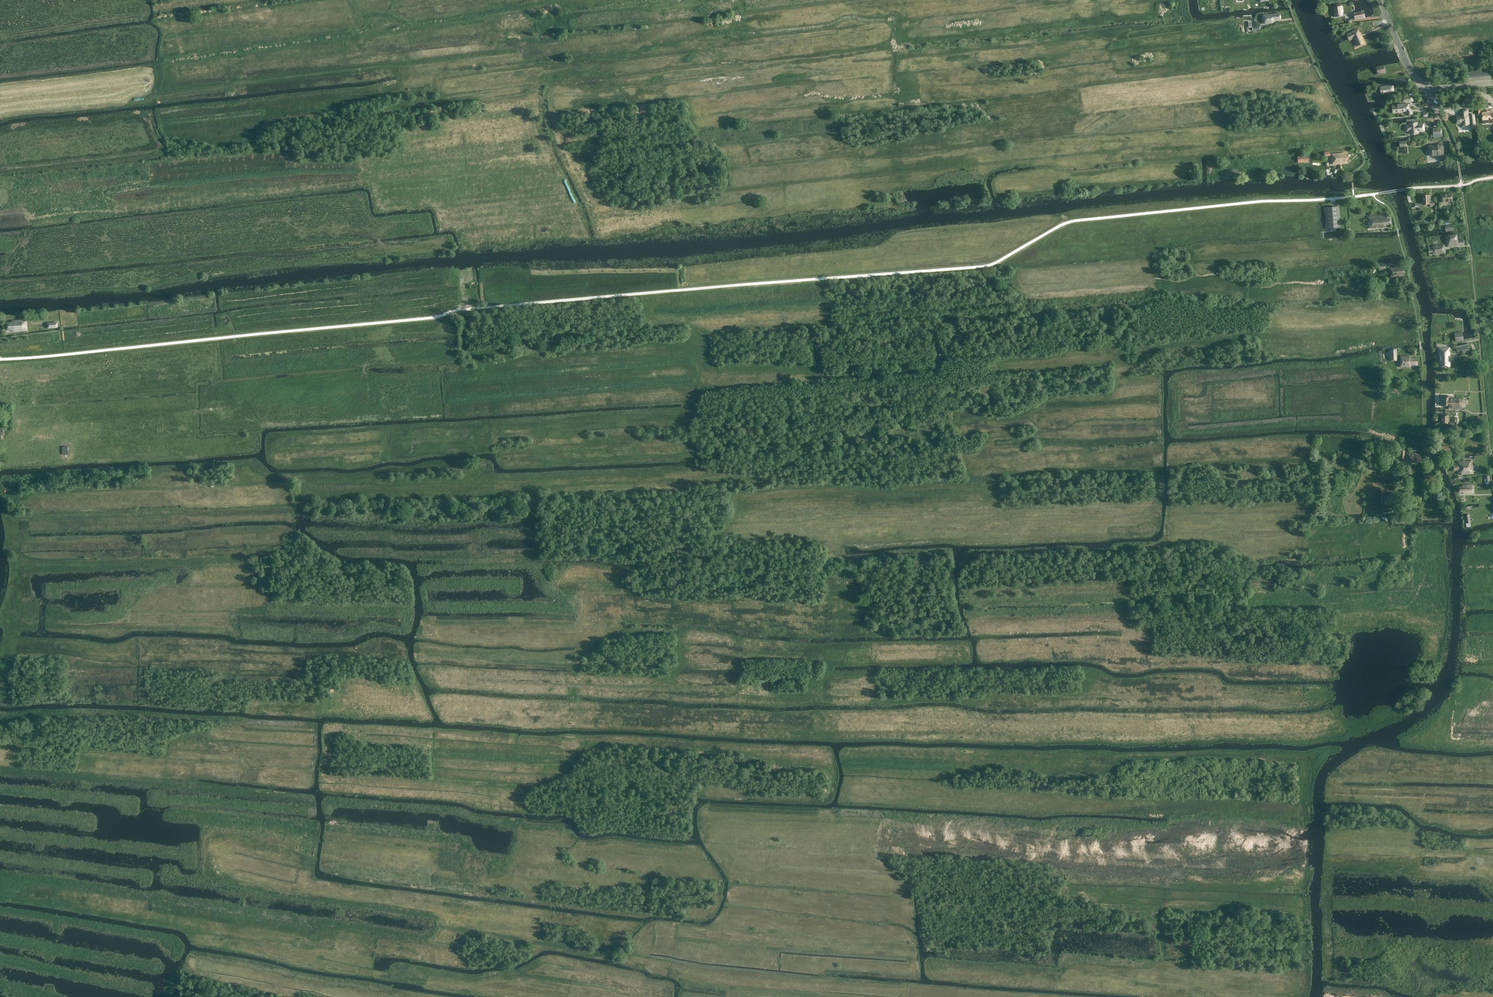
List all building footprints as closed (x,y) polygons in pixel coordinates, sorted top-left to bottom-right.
[(1333,7),(1335,16),(1342,15),(1341,11),(1342,11),(1341,5),(1333,7)] [(1363,11),(1353,13),(1354,19),(1364,17),(1363,11)] [(1280,19),(1279,13),(1269,14),(1267,13),(1262,14),(1263,19),(1264,19),(1265,23),(1272,23),(1272,20),(1280,19)] [(1252,31),(1260,30),(1259,26),(1257,27),(1256,21),(1247,22),(1248,28),(1252,27),(1252,31)] [(1357,46),(1363,43),(1357,29),(1346,34),(1349,40),(1353,38),(1357,46)] [(1393,85),(1380,87),(1381,93),(1387,92),(1388,93),(1394,92),(1393,85)] [(1472,98),(1465,95),(1462,102),(1469,104),(1472,98)] [(1399,112),(1398,112),(1406,111),(1408,115),(1413,113),(1411,109),(1409,106),(1408,103),(1398,104),(1398,105),(1392,105),(1393,113),(1399,112)] [(1468,109),(1460,110),(1462,127),(1470,126),(1468,109)] [(1492,123),(1492,111),(1488,111),(1488,110),(1487,111),(1487,112),(1482,112),(1483,119),(1488,119),(1491,119),(1491,123),(1492,123)] [(1410,123),(1410,128),(1408,128),(1408,136),(1411,135),(1410,134),(1418,133),(1417,131),(1424,130),(1423,124),(1417,124),(1417,122),(1410,123)] [(1438,137),(1442,136),(1441,129),(1437,130),(1433,130),(1434,134),(1430,135),(1430,138),(1434,137),(1438,137)] [(1428,145),(1429,154),(1430,155),(1431,155),(1433,155),(1433,154),(1443,153),(1442,143),(1434,144),(1434,145),(1432,145),(1428,145)] [(1348,163),(1348,151),(1333,152),(1333,164),(1348,163)] [(1309,162),(1308,152),(1302,153),(1303,155),(1297,156),(1297,163),(1309,162)] [(1440,202),(1452,201),(1452,193),(1440,194),(1440,202)] [(1434,205),(1434,201),(1430,202),(1430,194),(1422,195),(1423,204),(1430,204),(1430,205),(1434,205)] [(1339,206),(1324,207),(1325,228),(1340,227),(1339,206)] [(1390,224),(1389,218),(1386,218),(1386,215),(1382,215),(1367,216),(1368,228),(1387,226),(1387,224),(1390,224)] [(1464,239),(1458,240),(1457,234),(1445,235),(1447,246),(1464,244),(1464,239)] [(1444,244),(1433,245),(1433,247),(1428,247),(1428,252),(1433,252),(1433,253),(1445,252),(1444,244)] [(1404,275),(1403,265),(1391,267),(1391,264),(1388,265),(1390,277),(1404,275)] [(27,330),(26,319),(12,320),(12,322),(7,322),(7,330),(12,329),(13,331),(27,330)] [(1461,332),(1455,333),(1454,333),(1455,341),(1457,341),(1463,340),(1461,332)] [(1457,346),(1455,346),(1456,351),(1462,350),(1462,353),(1469,351),(1468,344),(1457,346)] [(1449,348),(1438,348),(1438,355),(1439,355),(1439,361),(1438,361),(1438,362),(1440,362),(1440,367),(1449,367),(1449,362),(1448,362),(1448,355),(1449,355),(1449,348)] [(1410,364),(1417,364),(1417,358),(1407,358),(1407,357),(1399,357),(1400,367),(1410,366),(1410,364)] [(1448,395),(1443,395),(1443,405),(1448,405),(1448,407),(1462,408),(1463,398),(1453,398),(1453,396),(1448,396),(1448,395)] [(1439,424),(1448,424),(1448,414),(1439,414),(1439,424)] [(1406,452),(1405,461),(1419,461),(1419,460),(1424,460),(1424,455),(1419,455),(1419,453),(1406,452)] [(1471,460),(1463,461),(1465,474),(1473,473),(1471,460)] [(1461,472),(1461,474),(1465,474),(1463,461),(1457,462),(1457,464),(1452,465),(1453,470),(1457,469),(1458,473),(1461,472)] [(1458,486),(1459,492),(1463,492),(1463,493),(1472,493),(1471,484),(1462,484),(1462,486),(1458,486)]
